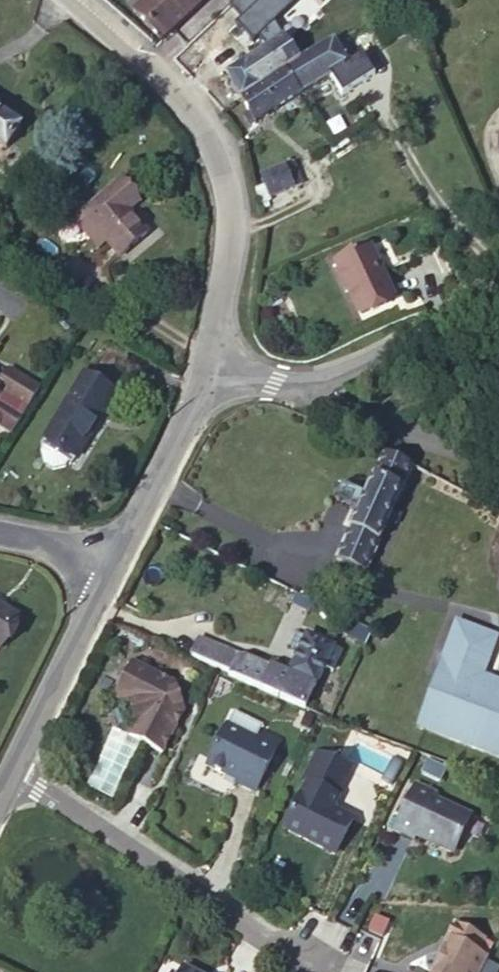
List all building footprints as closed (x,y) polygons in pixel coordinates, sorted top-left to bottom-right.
[(206,0),(149,0),(135,13),(162,42),(206,0)] [(299,61),(342,36),(328,13),(284,38),(298,59),(299,61)] [(357,32),(361,40),(358,43),(365,56),(393,39),(378,17),(357,32)] [(356,59),(343,38),(342,36),(299,61),(298,59),(282,70),(298,95),(356,59)] [(282,70),(298,59),(284,38),(229,75),(240,97),(282,70)] [(298,95),(282,70),(240,97),(241,99),(248,113),(243,116),(248,126),(254,123),(254,124),(298,95)] [(7,150),(22,127),(0,112),(0,145),(7,150)] [(270,198),(292,189),(302,185),(293,165),(262,178),(270,198)] [(84,215),(104,238),(120,258),(149,235),(126,207),(136,199),(122,183),(84,215)] [(296,201),(292,189),(270,198),(275,210),(296,201)] [(95,245),(104,238),(84,215),(76,222),(95,245)] [(395,297),(371,246),(335,263),(359,314),(395,297)] [(468,294),(464,287),(449,295),(453,302),(468,294)] [(3,382),(0,387),(0,429),(11,436),(39,390),(10,371),(3,382)] [(85,376),(46,438),(47,438),(41,447),(44,449),(41,453),(44,465),(54,471),(66,469),(68,464),(71,466),(77,457),(116,394),(85,376)] [(413,467),(383,455),(335,561),(366,573),(379,542),(413,467)] [(18,618),(0,607),(0,649),(18,618)] [(456,621),(442,660),(484,675),(498,637),(456,621)] [(229,676),(305,709),(325,668),(333,672),(342,651),(308,635),(307,636),(299,632),(291,647),(300,651),(289,675),(247,657),(243,666),(239,665),(242,658),(218,648),(211,664),(230,673),(229,676)] [(192,656),(211,664),(218,648),(199,639),(192,656)] [(436,678),(498,701),(498,681),(484,675),(442,660),(436,678)] [(175,684),(133,662),(115,697),(129,704),(135,720),(128,735),(163,752),(183,711),(175,684)] [(436,678),(418,727),(498,757),(498,701),(436,678)] [(135,720),(129,704),(124,706),(130,722),(135,720)] [(257,741),(227,726),(208,765),(238,781),(237,783),(255,792),(276,750),(257,741)] [(281,741),(262,731),(257,741),(276,750),(281,741)] [(350,768),(316,752),(302,780),(307,782),(284,828),(323,847),(324,845),(337,851),(353,818),(333,808),(339,796),(337,795),(350,768)] [(435,793),(415,784),(394,830),(413,839),(416,833),(431,841),(433,845),(450,853),(454,851),(470,816),(432,799),(435,793)] [(456,922),(449,935),(453,937),(446,951),(435,971),(478,971),(487,955),(478,950),(485,937),(456,922)] [(453,937),(449,935),(442,949),(446,951),(453,937)]
